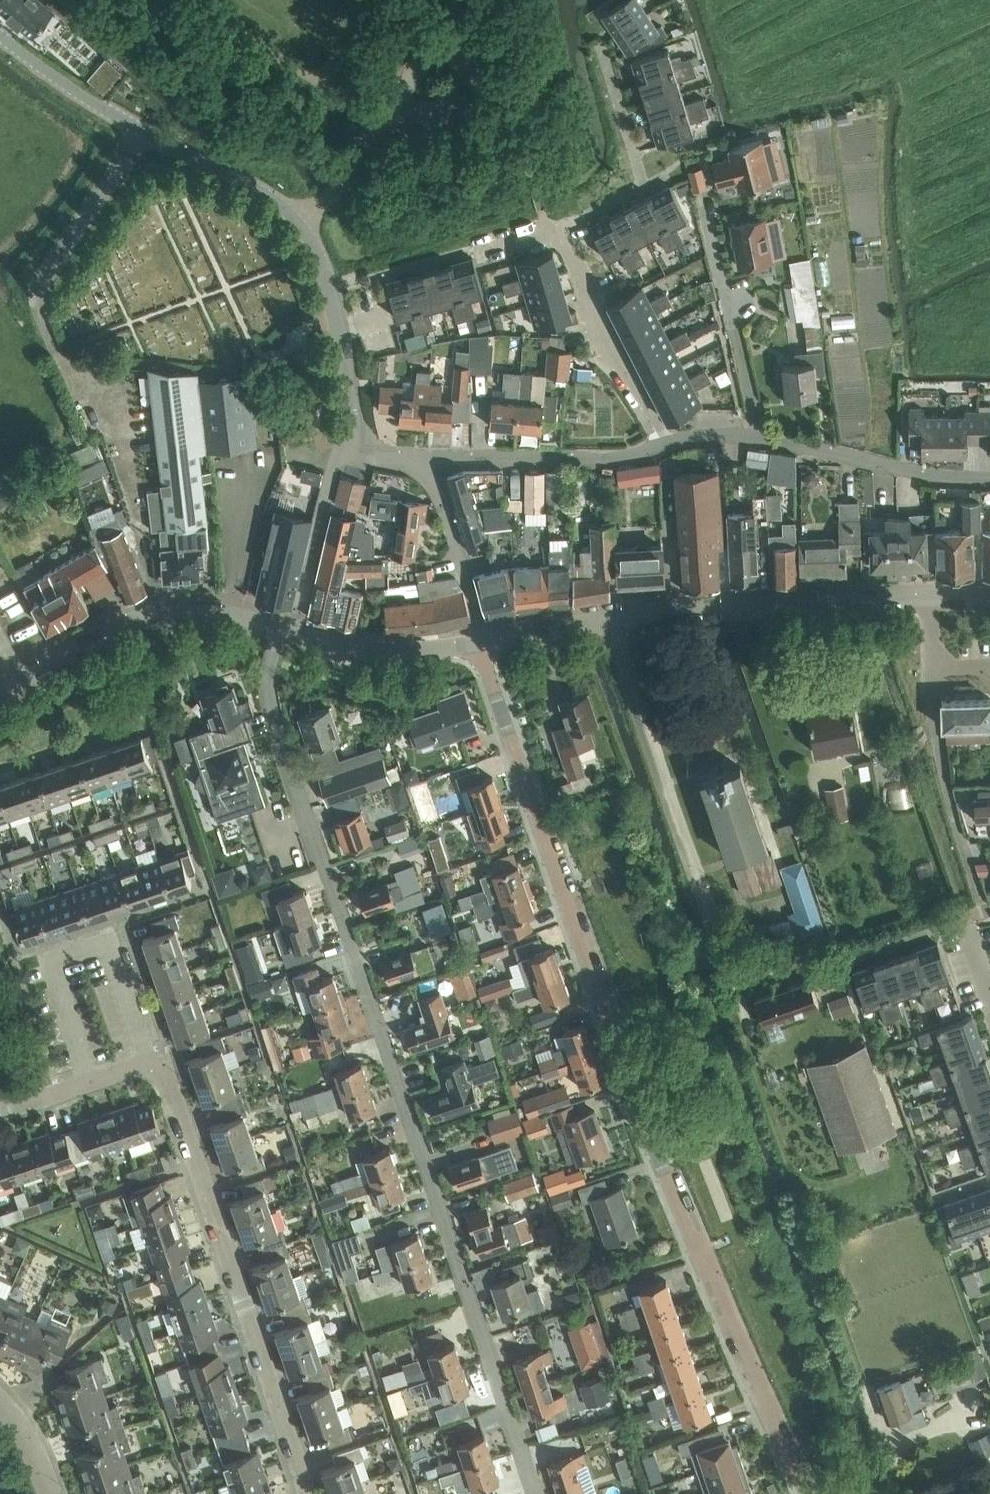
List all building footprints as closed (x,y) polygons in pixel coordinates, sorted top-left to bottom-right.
[(53,12),(39,0),(0,0),(0,9),(8,16),(6,17),(19,28),(20,26),(32,37),(53,12)] [(616,35),(646,14),(637,0),(627,0),(603,16),(616,35)] [(646,14),(616,35),(628,54),(652,38),(655,43),(668,35),(662,26),(657,30),(646,14)] [(633,61),(640,83),(694,66),(691,57),(672,63),(668,50),(633,61)] [(122,72),(110,61),(103,69),(116,79),(122,72)] [(694,66),(640,83),(646,103),(681,93),(678,81),(697,76),(694,66)] [(125,82),(120,88),(125,93),(131,87),(125,82)] [(681,93),(646,103),(652,124),(707,107),(704,98),(685,104),(681,93)] [(707,107),(652,124),(659,146),(694,135),(691,123),(710,117),(707,107)] [(846,112),(836,114),(838,122),(848,120),(846,112)] [(826,117),(811,121),(813,129),(828,125),(826,117)] [(762,140),(728,149),(731,158),(713,162),(720,187),(737,182),(739,192),(773,183),(762,140)] [(702,169),(689,172),(694,190),(707,187),(702,169)] [(371,180),(368,185),(367,186),(373,190),(377,184),(371,180)] [(670,187),(650,197),(676,247),(684,243),(675,225),(687,219),(670,187)] [(650,197),(631,207),(648,240),(658,234),(667,252),(676,247),(650,197)] [(631,207),(611,217),(637,267),(646,263),(637,245),(648,240),(631,207)] [(637,267),(611,217),(591,227),(608,260),(619,254),(628,272),(637,267)] [(766,219),(732,225),(739,267),(774,260),(773,259),(786,257),(779,218),(766,220),(766,219)] [(865,245),(856,245),(857,266),(866,266),(865,254),(866,254),(865,245)] [(522,278),(512,281),(516,293),(525,291),(524,284),(559,274),(553,253),(517,263),(522,278)] [(473,259),(451,265),(467,320),(476,317),(471,298),(483,295),(473,259)] [(803,319),(805,327),(818,326),(819,325),(809,259),(789,262),(793,287),(786,288),(791,321),(803,319)] [(451,265),(430,271),(440,307),(452,304),(457,322),(458,322),(467,320),(451,265)] [(430,271),(409,277),(425,332),(435,329),(429,310),(440,307),(430,271)] [(524,284),(525,291),(529,305),(565,295),(559,274),(524,284)] [(425,332),(409,277),(388,283),(398,319),(410,315),(416,334),(425,332)] [(516,293),(512,281),(503,284),(506,296),(516,293)] [(609,305),(619,325),(652,308),(649,302),(642,288),(609,305)] [(667,293),(658,298),(664,309),(672,304),(667,293)] [(565,295),(529,305),(536,327),(563,319),(565,325),(579,321),(576,311),(570,313),(565,295)] [(652,308),(619,325),(629,344),(662,327),(655,313),(664,309),(658,298),(649,302),(652,308)] [(489,317),(477,321),(480,331),(492,328),(489,317)] [(467,320),(458,322),(461,333),(470,330),(467,320)] [(818,326),(805,327),(807,346),(820,344),(818,326)] [(662,327),(629,344),(639,363),(672,346),(669,340),(662,327)] [(686,331),(677,336),(683,347),(692,343),(686,331)] [(470,336),(471,346),(471,373),(488,373),(488,335),(470,336)] [(672,346),(639,363),(649,382),(682,365),(675,352),(683,347),(677,336),(669,340),(672,346)] [(306,349),(296,355),(303,370),(314,365),(306,349)] [(458,350),(456,367),(453,396),(466,398),(469,368),(468,368),(470,351),(458,350)] [(547,375),(568,377),(570,353),(549,350),(547,375)] [(783,366),(783,367),(786,399),(817,396),(815,374),(825,373),(822,351),(795,354),(796,365),(783,366)] [(374,359),(372,378),(385,379),(386,360),(374,359)] [(682,365),(649,382),(658,401),(691,385),(689,379),(682,365)] [(574,367),(573,378),(587,379),(588,369),(574,367)] [(198,374),(149,368),(149,371),(152,392),(157,437),(158,445),(160,457),(162,475),(163,489),(147,491),(152,530),(160,529),(161,538),(161,541),(164,536),(173,536),(172,528),(206,525),(208,525),(203,482),(202,472),(202,470),(200,452),(200,450),(206,449),(204,432),(200,392),(199,381),(198,374)] [(706,370),(697,374),(703,386),(712,381),(706,370)] [(505,401),(492,400),(490,426),(516,428),(520,378),(521,373),(505,371),(503,389),(506,389),(505,401)] [(521,373),(520,378),(516,428),(542,430),(543,419),(555,420),(557,396),(544,395),(544,404),(531,403),(533,374),(521,373)] [(691,385),(658,401),(669,421),(702,405),(694,390),(703,386),(697,374),(689,379),(691,385)] [(249,376),(199,381),(200,392),(204,432),(206,449),(206,450),(257,445),(249,376)] [(400,422),(425,424),(429,384),(417,382),(416,397),(402,396),(403,388),(381,386),(379,410),(400,412),(400,422)] [(429,384),(425,424),(451,427),(454,401),(440,399),(441,385),(429,384)] [(978,386),(969,386),(969,396),(978,396),(978,386)] [(922,455),(944,455),(944,416),(924,416),(924,412),(909,412),(909,443),(922,443),(922,455)] [(944,416),(944,455),(967,455),(967,443),(979,443),(979,412),(965,412),(965,416),(944,416)] [(979,443),(989,443),(989,412),(979,412),(979,443)] [(95,443),(75,451),(83,469),(102,460),(95,443)] [(748,450),(746,465),(767,467),(769,453),(748,450)] [(796,456),(771,452),(767,482),(796,487),(796,456)] [(660,480),(660,479),(660,464),(635,467),(638,484),(660,480)] [(459,516),(478,510),(470,484),(491,484),(491,493),(503,493),(502,471),(482,472),(466,471),(447,477),(459,516)] [(547,471),(548,507),(562,507),(562,471),(547,471)] [(526,472),(525,503),(544,503),(544,472),(526,472)] [(684,590),(715,589),(720,589),(717,550),(723,549),(722,532),(723,528),(722,521),(721,500),(718,473),(676,475),(684,590)] [(617,476),(601,477),(602,503),(618,502),(617,476)] [(365,485),(341,479),(335,504),(360,509),(365,485)] [(0,486),(0,508),(18,497),(9,481),(0,486)] [(981,530),(981,502),(981,491),(961,490),(960,530),(945,530),(945,517),(936,517),(936,531),(938,578),(975,577),(973,530),(981,530)] [(728,514),(730,546),(756,545),(755,523),(769,523),(768,494),(752,494),(753,512),(728,514)] [(946,494),(935,495),(936,512),(946,512),(946,494)] [(372,497),(369,515),(396,519),(391,555),(415,558),(419,533),(416,532),(418,522),(425,523),(427,505),(372,497)] [(516,497),(505,497),(505,505),(517,505),(516,497)] [(800,541),(801,576),(846,574),(845,552),(860,551),(859,502),(836,502),(836,503),(839,503),(840,539),(800,541)] [(111,505),(90,513),(95,527),(97,527),(101,539),(100,539),(111,564),(125,602),(147,593),(123,530),(121,530),(117,518),(111,505)] [(503,507),(483,509),(485,529),(510,526),(509,511),(504,512),(503,507)] [(264,560),(256,597),(293,606),(301,571),(313,518),(276,510),(264,560)] [(469,550),(472,549),(473,553),(489,550),(487,536),(486,536),(478,510),(459,516),(469,550)] [(333,513),(323,553),(347,559),(347,557),(371,557),(371,536),(353,532),(356,518),(333,513)] [(898,520),(900,574),(911,574),(911,566),(924,566),(927,566),(926,532),(926,517),(925,517),(925,519),(899,520),(898,520)] [(889,575),(900,574),(898,520),(897,520),(871,520),(871,518),(870,518),(871,533),(864,533),(865,556),(871,556),(872,567),(874,567),(888,567),(889,575)] [(574,565),(573,601),(573,603),(611,598),(610,572),(619,571),(620,580),(619,580),(619,583),(622,583),(637,582),(647,582),(647,581),(661,580),(661,581),(664,580),(664,578),(662,546),(616,549),(615,522),(591,525),(592,549),(581,551),(582,565),(574,565)] [(164,536),(161,541),(162,548),(161,548),(164,581),(167,581),(167,582),(170,584),(176,584),(178,581),(178,580),(201,578),(200,566),(205,565),(204,546),(208,546),(206,525),(172,528),(173,536),(164,536)] [(796,535),(790,535),(769,536),(770,547),(774,547),(775,583),(775,584),(798,583),(796,546),(796,535)] [(550,567),(550,605),(569,604),(569,601),(573,601),(574,565),(574,551),(571,551),(571,546),(570,546),(570,539),(550,539),(550,550),(550,567)] [(756,545),(730,546),(732,586),(759,584),(756,545)] [(95,547),(24,586),(48,628),(71,615),(73,614),(75,618),(77,618),(79,618),(80,618),(83,617),(85,615),(87,613),(89,612),(89,611),(90,611),(87,606),(89,606),(80,589),(85,586),(83,582),(107,568),(95,547)] [(323,553),(317,581),(328,584),(331,573),(343,576),(366,576),(373,575),(382,575),(381,557),(371,557),(347,557),(347,559),(323,553)] [(511,568),(510,568),(514,587),(515,587),(517,597),(514,598),(516,611),(534,608),(550,605),(550,567),(511,568)] [(514,587),(510,568),(507,569),(477,576),(474,577),(487,616),(516,611),(514,598),(517,597),(515,587),(514,587)] [(426,569),(417,570),(418,583),(428,582),(426,569)] [(317,581),(309,618),(332,623),(343,576),(331,573),(328,584),(317,581)] [(384,606),(388,636),(437,631),(469,624),(469,623),(467,618),(471,617),(471,616),(463,590),(455,578),(428,582),(418,583),(421,602),(384,606)] [(334,624),(355,628),(362,593),(342,589),(334,624)] [(203,698),(213,727),(222,724),(245,717),(254,714),(249,698),(237,702),(233,689),(235,688),(235,687),(228,689),(227,684),(217,687),(219,692),(200,698),(201,699),(203,698)] [(573,698),(561,702),(568,725),(553,730),(569,777),(584,772),(577,750),(595,744),(589,727),(597,724),(587,693),(585,694),(584,694),(581,692),(574,694),(573,698)] [(410,720),(414,732),(410,733),(414,746),(418,744),(419,745),(436,739),(438,744),(476,731),(464,693),(437,702),(439,710),(410,720)] [(942,701),(943,727),(947,727),(947,741),(989,740),(989,726),(989,700),(944,701),(942,701)] [(809,713),(816,752),(858,744),(851,705),(809,713)] [(301,718),(300,718),(310,749),(315,748),(317,753),(312,755),(321,782),(322,781),(329,803),(391,781),(380,749),(339,763),(339,762),(337,763),(330,742),(340,739),(329,709),(301,718)] [(390,711),(382,714),(386,723),(393,720),(390,711)] [(245,717),(222,724),(229,746),(244,741),(252,738),(250,733),(247,733),(249,722),(246,722),(245,717)] [(213,727),(190,735),(202,771),(195,785),(209,792),(218,820),(266,804),(256,775),(254,769),(257,767),(255,760),(251,761),(244,741),(229,746),(222,724),(213,727)] [(175,740),(182,762),(193,759),(185,736),(175,740)] [(142,737),(121,745),(132,778),(153,771),(142,737)] [(121,745),(100,751),(112,785),(132,778),(121,745)] [(100,751),(80,758),(91,792),(112,785),(100,751)] [(80,758),(60,765),(71,799),(91,792),(80,758)] [(60,765),(39,772),(50,806),(71,799),(60,765)] [(869,765),(859,766),(861,780),(871,778),(869,765)] [(730,768),(715,773),(711,775),(712,777),(702,780),(705,788),(729,859),(735,857),(766,846),(767,846),(743,775),(744,775),(741,767),(731,770),(730,768)] [(468,786),(476,810),(501,802),(493,777),(483,781),(479,769),(456,777),(460,789),(468,786)] [(39,772),(19,779),(30,812),(50,806),(39,772)] [(0,785),(0,792),(9,819),(30,812),(19,779),(0,785)] [(571,782),(559,786),(562,794),(574,790),(571,782)] [(842,786),(826,789),(832,821),(848,818),(842,786)] [(970,804),(971,811),(973,813),(975,813),(975,820),(989,820),(989,790),(979,791),(979,799),(974,799),(974,802),(973,802),(970,804)] [(0,792),(0,823),(9,819),(0,792)] [(153,801),(141,805),(144,814),(156,810),(153,801)] [(501,802),(476,810),(484,835),(477,837),(481,849),(504,841),(500,830),(509,827),(501,802)] [(465,815),(465,814),(461,803),(446,808),(450,820),(465,815)] [(144,814),(141,805),(129,809),(132,818),(144,814)] [(345,850),(354,847),(356,854),(374,848),(362,812),(335,821),(345,850)] [(112,815),(100,819),(103,827),(115,823),(112,815)] [(158,815),(146,819),(149,828),(161,824),(158,815)] [(103,827),(100,819),(89,823),(91,832),(103,827)] [(149,828),(146,819),(134,823),(137,832),(149,828)] [(404,819),(384,826),(389,840),(409,834),(404,819)] [(779,828),(777,828),(780,837),(794,832),(791,823),(783,826),(779,828)] [(71,829),(60,833),(62,841),(74,837),(71,829)] [(117,829),(105,833),(108,842),(120,838),(117,829)] [(62,841),(60,833),(48,837),(50,845),(62,841)] [(108,842),(105,833),(93,837),(96,846),(108,842)] [(419,835),(399,842),(403,853),(423,846),(419,835)] [(31,843),(19,847),(21,855),(33,851),(31,843)] [(76,843),(64,847),(67,855),(79,851),(76,843)] [(769,854),(766,846),(735,857),(737,864),(733,865),(743,894),(781,881),(772,853),(769,854)] [(21,855),(19,847),(7,851),(10,859),(21,855)] [(67,855),(64,847),(52,851),(55,859),(67,855)] [(447,848),(432,853),(437,868),(452,863),(447,848)] [(181,852),(160,859),(171,892),(192,885),(188,874),(196,871),(188,849),(181,852)] [(264,850),(257,852),(262,866),(268,864),(269,864),(264,850)] [(35,857),(23,861),(26,869),(38,865),(35,857)] [(160,859),(139,866),(150,899),(171,892),(160,859)] [(26,869),(23,861),(11,865),(14,873),(26,869)] [(975,863),(976,867),(979,875),(989,875),(989,862),(975,863)] [(256,868),(253,875),(256,885),(272,880),(268,864),(262,866),(256,868)] [(486,889),(459,899),(463,910),(474,906),(475,907),(490,902),(502,898),(526,889),(518,864),(493,873),(498,887),(486,891),(486,889)] [(801,864),(785,870),(800,914),(794,916),(800,932),(822,925),(801,864)] [(359,892),(366,914),(395,904),(397,910),(425,901),(413,865),(395,872),(399,885),(390,888),(388,883),(359,892)] [(139,866),(119,873),(130,906),(150,899),(139,866)] [(119,873),(98,880),(109,913),(130,906),(119,873)] [(451,875),(441,879),(445,892),(455,889),(451,875)] [(98,880),(78,887),(89,920),(109,913),(98,880)] [(279,900),(287,924),(313,916),(305,891),(293,894),(289,882),(262,891),(267,904),(279,900)] [(78,887),(57,894),(68,927),(89,920),(78,887)] [(526,889),(502,898),(510,922),(503,924),(507,936),(530,928),(526,917),(535,913),(526,889)] [(57,894),(37,900),(48,934),(68,927),(57,894)] [(48,934),(37,900),(16,908),(27,941),(48,934)] [(490,902),(475,907),(479,919),(494,913),(490,902)] [(442,903),(424,909),(432,935),(450,929),(442,903)] [(143,953),(146,962),(183,949),(176,929),(180,928),(175,914),(152,922),(156,935),(144,939),(148,951),(143,953)] [(313,916),(287,924),(275,928),(287,966),(314,957),(310,945),(321,941),(313,916)] [(788,920),(771,925),(779,947),(796,942),(788,920)] [(211,926),(215,938),(223,935),(219,924),(211,926)] [(471,925),(459,929),(468,953),(480,949),(471,925)] [(223,935),(215,938),(219,950),(227,947),(223,935)] [(562,973),(553,948),(544,951),(540,939),(515,947),(527,985),(537,981),(562,973)] [(937,944),(916,951),(935,1005),(944,1002),(938,983),(950,979),(937,944)] [(504,945),(481,953),(484,960),(507,952),(504,945)] [(385,958),(385,960),(382,961),(389,982),(418,973),(418,972),(435,967),(428,946),(411,951),(389,958),(389,957),(385,958)] [(183,949),(146,962),(149,971),(154,969),(158,980),(190,970),(183,949)] [(916,951),(896,959),(908,994),(919,990),(925,1008),(935,1005),(916,951)] [(896,959),(875,966),(894,1019),(903,1016),(897,997),(908,994),(896,959)] [(225,967),(229,979),(237,976),(233,964),(225,967)] [(894,1019),(875,966),(854,973),(866,1008),(878,1004),(885,1023),(894,1019)] [(466,967),(454,972),(461,989),(473,985),(466,967)] [(306,985),(314,1010),(341,1001),(333,976),(321,980),(317,968),(295,976),(299,988),(306,985)] [(190,970),(158,980),(161,992),(157,993),(160,1002),(196,990),(190,970)] [(527,985),(513,990),(517,1001),(541,993),(545,1006),(570,997),(562,973),(537,981),(527,985)] [(237,976),(229,979),(233,991),(241,988),(237,976)] [(483,1000),(513,990),(509,978),(479,988),(483,1000)] [(265,979),(249,984),(254,1000),(271,995),(265,979)] [(810,980),(755,1000),(764,1025),(819,1005),(810,980)] [(196,990),(160,1002),(163,1012),(168,1010),(172,1021),(203,1011),(196,990)] [(427,1022),(423,1023),(405,1029),(412,1050),(455,1036),(441,992),(419,1000),(427,1022)] [(848,994),(828,1002),(833,1018),(854,1011),(848,994)] [(496,997),(485,1001),(489,1012),(494,1010),(498,1003),(496,997)] [(311,1038),(317,1055),(343,1047),(338,1029),(349,1026),(341,1001),(314,1010),(322,1034),(311,1038)] [(239,1008),(243,1021),(251,1018),(247,1006),(239,1008)] [(558,1019),(554,1007),(530,1016),(534,1028),(558,1019)] [(203,1011),(172,1021),(175,1033),(170,1034),(174,1044),(211,1032),(203,1011)] [(941,1039),(944,1050),(979,1038),(972,1017),(918,1035),(922,1046),(941,1039)] [(270,1024),(260,1027),(260,1028),(270,1057),(274,1070),(284,1067),(270,1024)] [(563,1032),(568,1046),(554,1051),(556,1056),(539,1062),(542,1071),(559,1065),(573,1061),(594,1053),(584,1024),(563,1032)] [(193,1070),(198,1083),(214,1078),(213,1074),(228,1068),(222,1051),(226,1049),(222,1036),(199,1044),(203,1056),(185,1062),(189,1072),(193,1070)] [(930,1068),(933,1077),(987,1058),(979,1038),(944,1050),(948,1061),(930,1068)] [(520,1040),(499,1047),(502,1056),(523,1049),(520,1040)] [(307,1044),(292,1049),(296,1061),(311,1056),(307,1044)] [(807,1064),(839,1153),(897,1132),(865,1044),(807,1064)] [(257,1047),(248,1050),(252,1060),(261,1056),(257,1047)] [(594,1053),(573,1061),(582,1089),(604,1082),(594,1053)] [(933,1077),(936,1086),(955,1080),(959,1091),(989,1080),(989,1068),(987,1058),(933,1077)] [(265,1059),(257,1062),(260,1069),(268,1066),(265,1059)] [(428,1098),(435,1119),(480,1104),(473,1084),(473,1083),(499,1074),(494,1059),(468,1068),(467,1068),(465,1060),(443,1068),(451,1090),(428,1098)] [(314,1094),(317,1103),(369,1086),(362,1063),(336,1072),(340,1085),(314,1094)] [(559,1065),(542,1071),(545,1080),(562,1074),(559,1065)] [(214,1078),(198,1083),(201,1093),(196,1094),(200,1104),(217,1098),(221,1110),(244,1102),(240,1090),(236,1091),(228,1068),(213,1074),(214,1078)] [(947,1118),(989,1103),(989,1080),(959,1091),(963,1102),(944,1108),(947,1118)] [(335,1108),(347,1104),(351,1117),(377,1109),(369,1086),(317,1103),(320,1113),(335,1108)] [(544,1095),(549,1109),(571,1102),(566,1088),(544,1095)] [(216,1135),(220,1149),(236,1143),(235,1139),(251,1134),(244,1116),(248,1114),(244,1102),(221,1110),(225,1121),(207,1127),(211,1137),(216,1135)] [(947,1118),(950,1127),(969,1121),(973,1132),(989,1126),(989,1103),(947,1118)] [(117,1110),(129,1144),(133,1155),(153,1148),(149,1137),(161,1133),(152,1104),(136,1110),(134,1104),(117,1110)] [(600,1127),(598,1120),(594,1111),(576,1117),(572,1106),(552,1113),(557,1129),(566,1126),(578,1163),(594,1157),(594,1159),(597,1158),(597,1159),(600,1158),(599,1156),(609,1152),(608,1151),(607,1152),(598,1127),(600,1127)] [(919,1107),(909,1111),(913,1122),(923,1119),(919,1107)] [(117,1110),(96,1117),(107,1151),(129,1144),(117,1110)] [(516,1111),(489,1120),(496,1142),(523,1133),(516,1111)] [(81,1128),(66,1133),(75,1162),(107,1151),(96,1117),(79,1122),(81,1128)] [(961,1159),(989,1149),(989,1126),(973,1132),(977,1143),(958,1149),(961,1159)] [(49,1133),(32,1138),(44,1172),(75,1162),(66,1133),(51,1138),(49,1133)] [(236,1143),(220,1149),(223,1158),(218,1160),(222,1169),(240,1163),(244,1175),(266,1167),(262,1155),(258,1156),(251,1134),(235,1139),(236,1143)] [(32,1138),(10,1146),(22,1180),(44,1172),(32,1138)] [(294,1144),(284,1148),(288,1160),(298,1156),(294,1144)] [(22,1180),(10,1146),(0,1149),(0,1187),(22,1180)] [(480,1156),(451,1166),(458,1188),(487,1178),(517,1167),(510,1146),(480,1157),(480,1156)] [(342,1179),(345,1189),(360,1184),(372,1180),(398,1171),(390,1149),(364,1157),(369,1171),(342,1179)] [(961,1159),(965,1168),(983,1161),(988,1173),(989,1172),(989,1149),(961,1159)] [(147,1165),(137,1168),(140,1178),(150,1175),(147,1165)] [(140,1178),(137,1168),(128,1171),(131,1181),(140,1178)] [(360,1184),(345,1189),(348,1198),(363,1193),(375,1190),(379,1203),(405,1194),(398,1171),(372,1180),(360,1184)] [(553,1174),(546,1177),(550,1189),(557,1187),(558,1190),(585,1180),(582,1171),(566,1177),(565,1176),(555,1179),(553,1174)] [(533,1173),(503,1184),(508,1200),(539,1189),(533,1173)] [(236,1211),(240,1224),(256,1218),(255,1215),(270,1209),(264,1191),(268,1190),(264,1177),(241,1185),(245,1196),(227,1203),(231,1212),(236,1211)] [(624,1240),(628,1238),(627,1237),(637,1234),(621,1188),(609,1192),(604,1180),(580,1188),(584,1202),(592,1199),(607,1244),(623,1239),(624,1240)] [(132,1191),(143,1224),(177,1212),(171,1196),(166,1197),(160,1182),(132,1191)] [(93,1183),(84,1186),(87,1196),(96,1193),(93,1183)] [(87,1196),(84,1186),(74,1189),(78,1199),(87,1196)] [(569,1190),(551,1197),(555,1209),(573,1202),(569,1190)] [(966,1198),(978,1233),(989,1228),(989,1201),(986,1190),(966,1198)] [(344,1192),(321,1200),(325,1212),(348,1204),(344,1192)] [(978,1233),(966,1198),(945,1205),(954,1232),(948,1234),(953,1248),(963,1245),(961,1239),(978,1233)] [(40,1201),(30,1204),(34,1214),(43,1211),(40,1201)] [(100,1203),(88,1207),(92,1219),(104,1215),(100,1203)] [(34,1214),(30,1204),(21,1207),(24,1217),(34,1214)] [(474,1234),(473,1234),(480,1256),(532,1239),(525,1217),(519,1219),(518,1214),(509,1217),(511,1222),(494,1227),(487,1206),(466,1213),(474,1234)] [(256,1218),(240,1224),(243,1233),(238,1235),(242,1245),(260,1239),(263,1250),(286,1242),(282,1230),(278,1231),(270,1209),(255,1215),(256,1218)] [(177,1212),(143,1224),(150,1245),(184,1234),(177,1212)] [(312,1219),(309,1225),(311,1231),(322,1227),(318,1216),(312,1219)] [(106,1226),(109,1235),(118,1232),(115,1222),(106,1226)] [(118,1232),(109,1235),(112,1245),(122,1242),(118,1232)] [(357,1233),(332,1242),(346,1283),(360,1278),(352,1254),(363,1250),(357,1233)] [(184,1234),(150,1245),(161,1277),(189,1268),(184,1252),(190,1250),(184,1234)] [(392,1243),(400,1265),(426,1257),(418,1234),(392,1243)] [(17,1238),(14,1245),(16,1253),(25,1257),(31,1244),(17,1238)] [(258,1276),(262,1289),(278,1284),(277,1280),(293,1274),(286,1256),(290,1255),(286,1242),(263,1250),(267,1262),(249,1268),(253,1278),(258,1276)] [(328,1250),(318,1253),(322,1265),(332,1262),(328,1250)] [(426,1257),(400,1265),(407,1288),(433,1280),(426,1257)] [(493,1282),(494,1284),(505,1316),(530,1308),(532,1312),(544,1307),(538,1288),(526,1292),(522,1278),(529,1276),(530,1280),(534,1278),(528,1259),(528,1258),(494,1270),(498,1281),(493,1282)] [(370,1265),(373,1274),(388,1269),(385,1260),(370,1265)] [(189,1268),(161,1277),(172,1309),(206,1297),(200,1281),(195,1283),(189,1268)] [(388,1269),(373,1274),(376,1284),(392,1279),(388,1269)] [(278,1284),(262,1289),(265,1298),(260,1300),(264,1310),(282,1304),(286,1315),(308,1308),(304,1295),(308,1294),(301,1274),(293,1276),(293,1274),(277,1280),(278,1284)] [(124,1280),(127,1289),(137,1286),(133,1276),(124,1280)] [(641,1289),(648,1312),(674,1303),(666,1281),(641,1289)] [(137,1286),(127,1289),(130,1298),(140,1295),(137,1286)] [(578,1290),(563,1296),(568,1309),(583,1304),(578,1290)] [(0,1312),(0,1336),(3,1337),(0,1344),(0,1354),(17,1362),(36,1320),(24,1315),(28,1306),(7,1297),(0,1312)] [(105,1297),(100,1308),(113,1314),(117,1303),(105,1297)] [(206,1297),(172,1309),(179,1331),(213,1319),(206,1297)] [(592,1302),(582,1306),(585,1315),(595,1312),(592,1302)] [(674,1303),(648,1312),(656,1334),(681,1326),(674,1303)] [(618,1312),(621,1321),(637,1316),(634,1307),(618,1312)] [(280,1341),(284,1354),(300,1349),(299,1345),(315,1340),(315,1342),(327,1338),(320,1318),(312,1320),(308,1308),(286,1315),(289,1327),(272,1333),(275,1343),(280,1341)] [(36,1320),(17,1362),(39,1372),(46,1356),(58,1362),(73,1327),(52,1317),(53,1314),(42,1309),(37,1320),(36,1320)] [(127,1314),(118,1317),(122,1328),(131,1325),(127,1314)] [(637,1316),(621,1321),(625,1331),(640,1326),(637,1316)] [(213,1319),(179,1331),(190,1362),(218,1353),(213,1338),(219,1336),(213,1319)] [(681,1326),(656,1334),(663,1356),(689,1348),(681,1326)] [(142,1333),(145,1342),(155,1339),(151,1330),(142,1333)] [(575,1344),(583,1367),(603,1360),(596,1337),(575,1344)] [(300,1349),(284,1354),(287,1364),(282,1365),(286,1375),(304,1369),(308,1381),(330,1373),(326,1361),(322,1362),(319,1354),(331,1350),(327,1338),(315,1342),(315,1340),(299,1345),(300,1349)] [(155,1339),(145,1342),(148,1352),(158,1349),(155,1339)] [(429,1353),(436,1375),(462,1367),(455,1344),(429,1353)] [(689,1348),(663,1356),(670,1379),(696,1370),(689,1348)] [(515,1361),(524,1389),(548,1381),(542,1364),(552,1361),(549,1350),(515,1361)] [(633,1356),(636,1366),(652,1360),(649,1351),(633,1356)] [(218,1353),(190,1362),(201,1394),(235,1383),(229,1366),(223,1368),(218,1353)] [(53,1388),(61,1410),(105,1395),(100,1383),(109,1380),(102,1357),(65,1370),(69,1382),(53,1388)] [(966,1358),(928,1369),(935,1392),(973,1381),(966,1358)] [(652,1360),(636,1366),(640,1375),(655,1370),(652,1360)] [(595,1366),(585,1369),(589,1381),(598,1378),(595,1366)] [(462,1367),(436,1375),(444,1398),(470,1389),(462,1367)] [(402,1369),(383,1376),(387,1389),(406,1383),(402,1369)] [(407,1375),(410,1384),(425,1379),(422,1370),(407,1375)] [(696,1370),(670,1379),(678,1401),(704,1392),(696,1370)] [(302,1406),(306,1420),(322,1414),(321,1411),(337,1405),(331,1387),(334,1385),(330,1373),(308,1381),(312,1392),(294,1398),(297,1408),(302,1406)] [(604,1378),(580,1386),(587,1408),(611,1399),(604,1378)] [(425,1379),(410,1384),(413,1394),(428,1389),(425,1379)] [(548,1381),(524,1389),(533,1417),(567,1406),(564,1395),(553,1398),(548,1381)] [(911,1412),(900,1381),(877,1389),(888,1421),(898,1418),(903,1432),(928,1423),(922,1408),(911,1412)] [(235,1383),(201,1394),(208,1416),(242,1404),(235,1383)] [(704,1392),(678,1401),(685,1423),(711,1415),(704,1392)] [(163,1397),(167,1406),(176,1403),(173,1393),(163,1397)] [(105,1395),(61,1410),(68,1432),(84,1427),(88,1439),(125,1427),(118,1405),(109,1408),(105,1395)] [(648,1400),(651,1410),(666,1405),(663,1395),(648,1400)] [(176,1403),(167,1406),(170,1415),(179,1412),(176,1403)] [(242,1404),(208,1416),(219,1448),(247,1438),(242,1423),(248,1421),(242,1404)] [(322,1414),(306,1420),(310,1429),(305,1431),(308,1441),(326,1434),(330,1446),(352,1438),(348,1426),(344,1427),(337,1405),(321,1411),(322,1414)] [(666,1405),(651,1410),(654,1419),(670,1414),(666,1405)] [(76,1456),(84,1478),(128,1463),(123,1451),(132,1448),(125,1427),(88,1439),(92,1451),(76,1456)] [(692,1453),(698,1472),(741,1458),(737,1445),(732,1447),(729,1438),(720,1441),(716,1430),(678,1443),(683,1456),(692,1453)] [(454,1432),(447,1434),(451,1446),(458,1443),(454,1432)] [(968,1442),(976,1461),(989,1456),(989,1433),(968,1442)] [(459,1444),(466,1466),(492,1458),(485,1435),(459,1444)] [(247,1438),(219,1448),(230,1480),(264,1468),(258,1451),(252,1453),(247,1438)] [(327,1480),(331,1493),(347,1488),(346,1484),(362,1479),(355,1460),(365,1457),(361,1444),(332,1454),(336,1466),(319,1472),(322,1482),(327,1480)] [(181,1450),(185,1459),(194,1456),(191,1447),(181,1450)] [(549,1464),(558,1492),(559,1493),(596,1493),(586,1464),(583,1453),(549,1464)] [(194,1456),(185,1459),(188,1469),(198,1466),(194,1456)] [(393,1458),(390,1464),(393,1470),(403,1467),(399,1456),(393,1458)] [(492,1458),(466,1466),(474,1489),(500,1481),(492,1458)] [(616,1461),(619,1472),(629,1469),(625,1458),(616,1461)] [(741,1458),(698,1472),(705,1493),(743,1480),(741,1472),(745,1471),(741,1458)] [(437,1466),(440,1475),(455,1470),(452,1461),(437,1466)] [(84,1478),(89,1493),(148,1493),(141,1473),(132,1476),(128,1463),(84,1478)] [(230,1480),(235,1493),(258,1493),(271,1490),(264,1468),(230,1480)] [(629,1469),(619,1472),(623,1483),(632,1480),(629,1469)] [(455,1470),(440,1475),(443,1485),(458,1480),(455,1470)] [(331,1493),(332,1493),(367,1493),(362,1479),(346,1484),(347,1488),(331,1493)] [(705,1493),(706,1493),(753,1493),(750,1486),(746,1488),(743,1480),(705,1493)]
